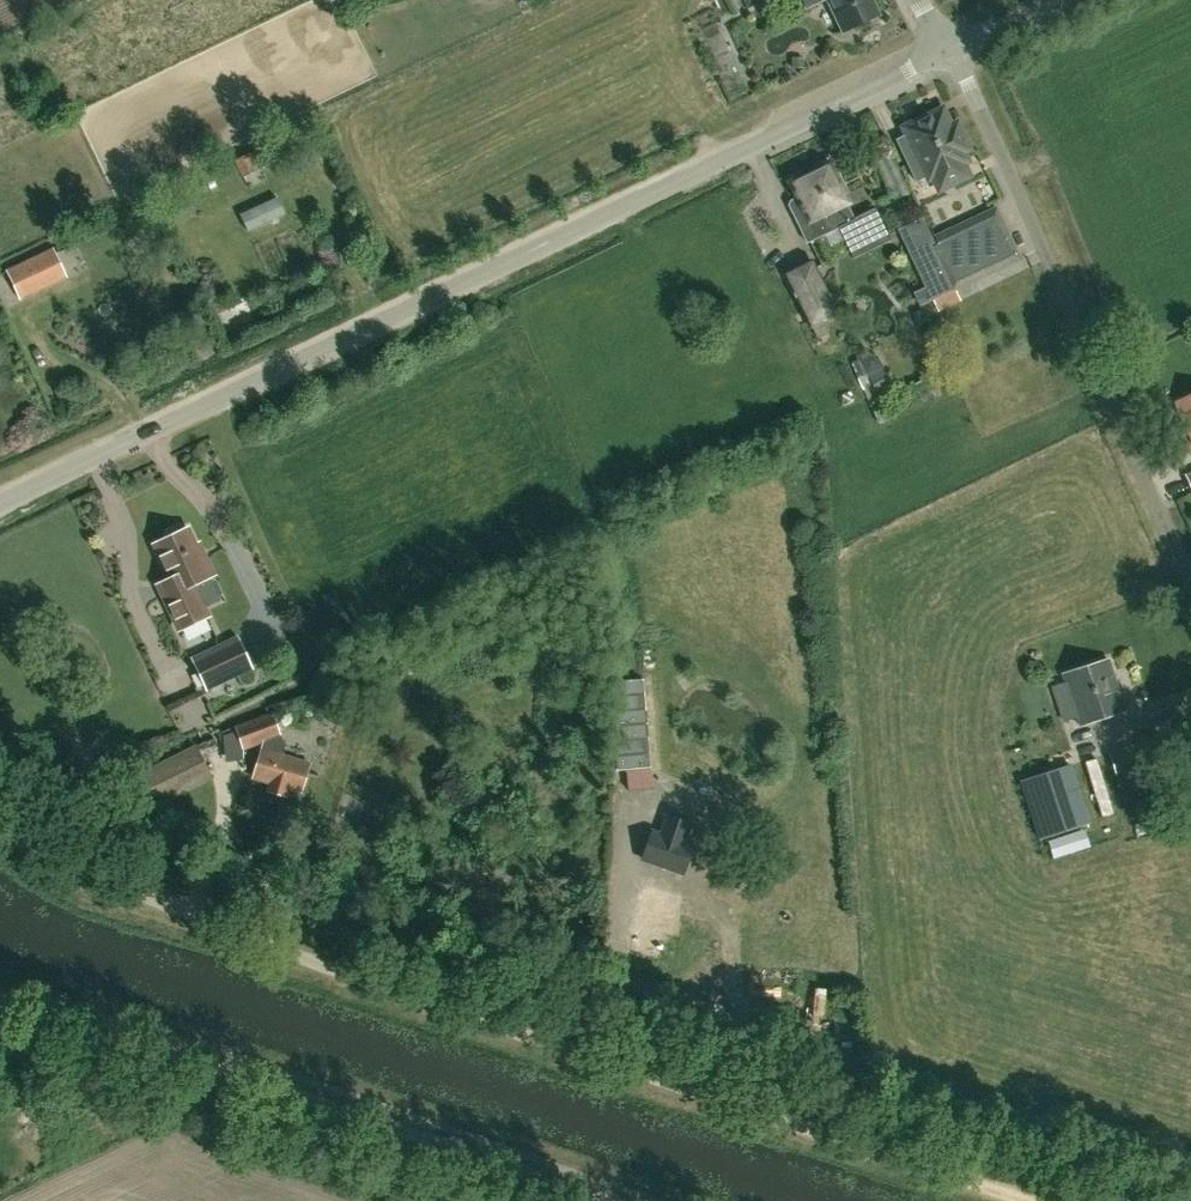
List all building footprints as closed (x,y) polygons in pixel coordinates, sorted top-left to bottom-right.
[(790,0),(764,0),(772,12),(790,0)] [(882,15),(875,0),(802,0),(807,10),(826,0),(842,34),(882,15)] [(735,23),(706,29),(713,66),(742,60),(735,23)] [(743,62),(724,72),(740,98),(758,87),(743,62)] [(969,176),(963,163),(967,161),(963,152),(969,149),(957,123),(951,126),(942,109),(903,127),(907,134),(896,139),(916,181),(927,176),(928,179),(933,177),(939,190),(969,176)] [(258,156),(244,163),(251,177),(265,170),(258,156)] [(795,175),(794,178),(796,181),(792,182),(799,196),(790,200),(789,205),(807,242),(838,227),(850,252),(885,235),(873,209),(852,219),(841,196),(845,195),(837,178),(833,180),(826,166),(824,167),(822,164),(820,164),(816,166),(815,168),(816,170),(804,176),(803,174),(801,173),(795,175)] [(247,230),(284,213),(276,196),(239,213),(247,230)] [(955,233),(976,279),(1020,259),(999,214),(993,216),(991,210),(989,211),(992,216),(955,233)] [(21,299),(67,276),(53,247),(6,270),(21,299)] [(66,253),(74,274),(84,270),(76,249),(66,253)] [(786,275),(787,279),(810,325),(836,313),(811,263),(786,275)] [(938,315),(967,305),(962,291),(933,302),(938,315)] [(1175,402),(1190,436),(1190,395),(1175,402)] [(159,585),(180,630),(208,617),(193,585),(210,577),(188,529),(155,545),(172,579),(159,585)] [(207,688),(232,677),(254,666),(240,638),(194,660),(207,688)] [(1063,722),(1077,718),(1080,726),(1125,710),(1108,659),(1063,675),(1065,682),(1051,687),(1063,722)] [(176,707),(182,722),(211,709),(205,694),(176,707)] [(302,794),(311,761),(284,753),(286,746),(274,712),(234,726),(242,750),(262,744),(252,781),(268,786),(267,792),(287,797),(290,791),(302,794)] [(1151,738),(1108,752),(1115,773),(1158,759),(1151,738)] [(147,810),(213,778),(197,744),(130,776),(147,810)] [(1089,823),(1070,764),(1018,781),(1037,840),(1089,823)] [(661,833),(652,830),(642,857),(683,871),(692,844),(683,841),(690,823),(667,815),(661,833)] [(658,887),(636,940),(668,953),(690,900),(658,887)]
